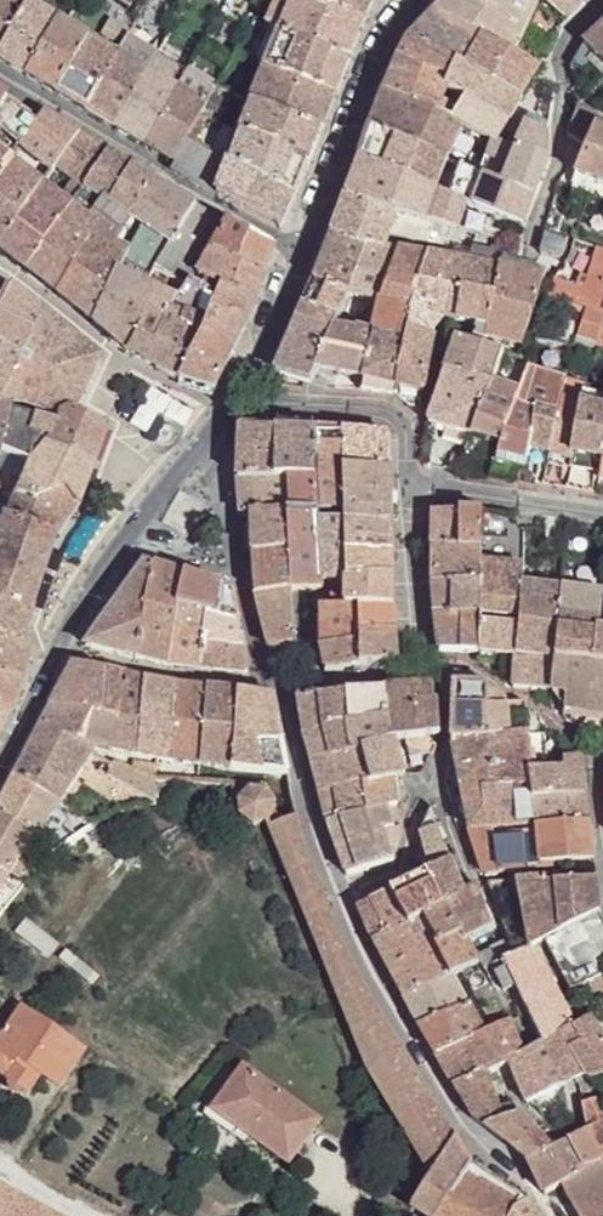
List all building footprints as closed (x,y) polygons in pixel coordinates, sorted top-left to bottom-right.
[(30,3),(29,2),(25,0),(0,0),(0,57),(30,3)] [(267,25),(281,33),(350,59),(365,22),(310,0),(278,0),(267,25)] [(365,22),(373,0),(310,0),(365,22)] [(436,18),(481,41),(483,39),(515,57),(519,52),(541,6),(541,5),(532,0),(455,0),(436,18)] [(541,5),(541,6),(564,25),(585,4),(581,0),(532,0),(541,5)] [(0,57),(0,61),(29,78),(60,20),(30,3),(0,57)] [(436,18),(409,45),(456,69),(463,72),(481,41),(436,18)] [(29,78),(59,95),(90,38),(60,20),(29,78)] [(105,34),(123,45),(128,37),(131,32),(111,21),(105,34)] [(174,29),(159,54),(175,63),(189,38),(174,29)] [(584,48),(594,57),(602,66),(602,30),(585,47),(584,48)] [(337,95),(350,59),(281,33),(266,69),(337,95)] [(87,111),(117,128),(149,72),(159,54),(128,37),(123,45),(118,54),(120,56),(87,111)] [(59,95),(87,111),(120,56),(118,54),(90,38),(59,95)] [(483,39),(481,41),(463,72),(523,100),(541,71),(515,57),(483,39)] [(235,56),(205,40),(200,50),(218,60),(209,78),(220,84),(235,56)] [(456,69),(409,45),(401,58),(400,62),(449,82),(456,69)] [(594,57),(584,48),(572,68),(583,74),(594,57)] [(146,145),(176,162),(202,116),(218,87),(220,84),(209,78),(218,60),(200,50),(178,89),(146,145)] [(449,82),(400,62),(387,96),(435,115),(451,122),(490,141),(496,144),(497,142),(511,120),(465,98),(465,99),(446,90),(449,82)] [(322,131),(337,95),(266,69),(253,104),(322,131)] [(463,72),(456,69),(449,82),(446,90),(465,99),(465,98),(511,120),(523,100),(463,72)] [(117,128),(146,145),(178,89),(149,72),(117,128)] [(0,95),(0,115),(9,102),(0,95)] [(435,115),(387,96),(373,132),(461,168),(476,175),(490,141),(451,122),(435,115)] [(9,102),(0,115),(0,182),(14,162),(24,149),(41,124),(39,123),(9,102)] [(308,165),(322,131),(253,104),(240,135),(308,165)] [(602,117),(580,105),(567,136),(586,148),(595,127),(598,127),(602,117)] [(39,123),(41,124),(24,149),(34,157),(24,169),(14,162),(0,182),(0,251),(1,251),(46,186),(58,168),(80,135),(45,115),(39,123)] [(296,196),(308,165),(240,135),(202,116),(176,162),(172,171),(218,196),(229,167),(296,196)] [(529,117),(525,125),(535,130),(539,121),(529,117)] [(496,144),(490,141),(476,175),(534,199),(550,160),(539,154),(546,137),(549,125),(539,121),(535,130),(525,125),(524,127),(514,149),(506,146),(497,142),(496,144)] [(598,127),(595,127),(586,148),(578,167),(575,174),(602,182),(602,130),(598,127)] [(461,168),(373,132),(362,162),(450,196),(461,168)] [(111,152),(80,135),(58,168),(75,182),(86,190),(111,152)] [(34,157),(24,149),(14,162),(24,169),(34,157)] [(135,166),(111,152),(86,190),(78,202),(95,214),(106,199),(112,203),(135,166)] [(450,196),(362,162),(348,201),(398,218),(401,218),(467,234),(482,237),(485,222),(465,215),(469,206),(469,205),(450,196)] [(157,179),(135,166),(112,203),(134,220),(143,226),(164,188),(155,183),(157,179)] [(282,231),(296,196),(229,167),(218,196),(282,231)] [(476,175),(461,168),(450,196),(469,205),(469,206),(524,226),(534,199),(476,175)] [(78,202),(86,190),(75,182),(63,199),(74,207),(78,202)] [(1,251),(30,274),(74,207),(63,199),(46,186),(1,251)] [(196,206),(164,188),(143,226),(155,233),(173,245),(196,206)] [(134,220),(112,203),(106,199),(95,214),(91,220),(103,228),(97,237),(117,246),(134,220)] [(398,218),(348,201),(334,236),(367,250),(386,252),(386,251),(392,237),(404,240),(420,243),(431,245),(448,248),(450,240),(464,243),(467,234),(401,218),(398,218)] [(221,220),(196,206),(173,245),(158,270),(190,285),(193,281),(192,280),(222,228),(223,225),(222,223),(221,220)] [(30,274),(60,297),(97,237),(103,228),(91,220),(74,207),(30,274)] [(276,249),(230,225),(201,277),(209,281),(206,288),(221,296),(233,261),(266,275),(276,249)] [(155,233),(143,226),(132,249),(142,254),(155,233)] [(367,250),(334,236),(315,284),(350,296),(367,250)] [(567,241),(546,236),(541,255),(560,260),(567,241)] [(60,297),(96,324),(125,263),(130,251),(117,246),(97,237),(60,297)] [(386,252),(367,250),(350,296),(350,297),(382,302),(400,252),(386,251),(386,252)] [(428,256),(400,252),(382,302),(414,308),(420,284),(428,256)] [(474,263),(428,256),(420,284),(464,293),(458,322),(477,326),(474,337),(486,341),(487,339),(501,268),(495,267),(496,254),(477,252),(474,263)] [(510,257),(503,256),(501,268),(487,339),(523,347),(550,271),(519,264),(520,258),(510,257)] [(249,321),(266,275),(233,261),(221,296),(216,309),(249,321)] [(96,324),(116,341),(147,287),(141,285),(147,273),(125,263),(96,324)] [(197,283),(193,281),(190,285),(179,303),(172,313),(156,349),(141,340),(132,355),(180,382),(197,351),(204,336),(210,323),(216,309),(221,296),(206,288),(197,283)] [(350,296),(315,284),(299,319),(333,332),(335,329),(336,329),(350,297),(350,296)] [(464,293),(420,284),(414,308),(408,331),(407,334),(434,339),(436,327),(438,319),(451,321),(458,322),(464,293)] [(3,294),(0,299),(0,350),(17,358),(40,313),(7,287),(3,294)] [(116,341),(132,355),(141,340),(156,349),(172,313),(179,303),(147,287),(116,341)] [(414,308),(382,302),(376,324),(408,331),(414,308)] [(242,340),(249,321),(216,309),(210,323),(204,336),(197,351),(180,382),(216,392),(227,371),(235,353),(242,340)] [(40,313),(17,358),(0,396),(0,399),(54,419),(71,412),(97,358),(40,313)] [(333,332),(299,319),(275,372),(304,380),(311,381),(317,370),(315,370),(333,332)] [(408,331),(376,324),(374,333),(406,340),(407,334),(408,331)] [(353,332),(335,329),(333,332),(315,370),(317,370),(336,373),(356,333),(353,332)] [(355,329),(353,332),(356,333),(336,373),(362,378),(374,333),(355,329)] [(406,340),(374,333),(362,378),(361,389),(393,395),(406,340)] [(434,339),(407,334),(406,340),(393,395),(413,409),(420,405),(434,339)] [(457,339),(446,373),(473,381),(475,379),(494,385),(505,353),(457,339)] [(0,350),(0,396),(17,358),(0,350)] [(544,374),(526,369),(520,391),(516,407),(516,408),(535,412),(530,449),(550,452),(563,400),(581,403),(584,392),(566,387),(574,357),(551,350),(544,374)] [(446,373),(428,424),(471,435),(486,397),(488,398),(494,385),(475,379),(473,381),(446,373)] [(520,391),(494,385),(488,398),(486,397),(471,435),(463,457),(494,462),(500,443),(511,420),(516,408),(516,407),(520,391)] [(570,456),(584,392),(581,403),(563,400),(550,452),(570,456)] [(584,392),(570,456),(574,457),(572,467),(573,467),(600,473),(602,461),(602,397),(584,392)] [(535,412),(516,408),(511,420),(500,443),(494,462),(526,470),(530,449),(535,412)] [(89,471),(45,448),(49,438),(47,437),(42,435),(47,422),(6,409),(0,433),(0,454),(26,464),(17,485),(2,479),(0,484),(0,491),(30,501),(60,488),(75,507),(89,471)] [(97,425),(71,412),(54,419),(53,422),(47,437),(49,438),(45,448),(89,471),(103,429),(97,425)] [(317,419),(287,417),(284,429),(316,430),(317,419)] [(276,428),(240,428),(236,471),(236,480),(276,478),(276,429),(276,428)] [(284,429),(276,428),(276,429),(276,478),(285,478),(288,512),(318,513),(316,476),(316,430),(284,429)] [(342,432),(316,430),(316,476),(318,513),(344,511),(344,496),(342,432)] [(388,435),(342,432),(344,496),(390,495),(388,435)] [(570,456),(550,452),(548,462),(572,467),(574,457),(570,456)] [(455,458),(450,470),(458,471),(461,461),(455,458)] [(276,478),(236,480),(236,484),(238,516),(249,514),(249,513),(277,513),(288,514),(288,512),(285,478),(276,478)] [(75,507),(60,488),(30,501),(0,491),(0,492),(0,518),(55,538),(66,521),(75,507)] [(390,495),(344,496),(344,511),(344,523),(391,521),(390,495)] [(482,502),(466,502),(466,510),(482,511),(482,502)] [(466,510),(459,511),(458,548),(481,548),(482,511),(466,510)] [(344,511),(318,513),(319,523),(344,523),(344,511)] [(458,548),(459,511),(435,512),(434,548),(458,548)] [(318,513),(288,512),(288,514),(289,549),(289,550),(292,590),(318,588),(323,587),(322,583),(319,523),(318,513)] [(249,513),(249,514),(252,554),(289,550),(289,549),(288,514),(277,513),(249,513)] [(55,538),(0,518),(0,600),(29,611),(55,538)] [(391,521),(344,523),(345,581),(359,579),(360,577),(392,575),(391,521)] [(344,523),(319,523),(322,583),(331,583),(330,596),(329,604),(345,604),(345,581),(344,523)] [(458,548),(434,548),(432,582),(481,581),(481,563),(481,548),(458,548)] [(289,550),(252,554),(254,582),(256,594),(292,590),(289,550)] [(138,658),(155,566),(146,563),(85,647),(138,658)] [(522,567),(481,563),(481,581),(480,614),(480,615),(480,617),(519,619),(522,583),(522,567)] [(185,576),(155,566),(138,658),(169,665),(199,668),(203,643),(207,614),(178,607),(185,576)] [(359,579),(345,581),(345,604),(345,605),(359,605),(392,605),(393,604),(392,575),(360,577),(359,579)] [(232,592),(185,576),(178,607),(207,614),(238,622),(232,592)] [(481,581),(432,582),(435,617),(480,614),(481,581)] [(561,587),(522,583),(519,619),(518,625),(515,656),(555,658),(556,658),(561,588),(561,587)] [(595,591),(561,588),(556,658),(595,661),(598,632),(601,601),(602,592),(600,592),(595,591)] [(292,590),(256,594),(266,641),(268,644),(269,646),(270,647),(292,644),(292,590)] [(29,611),(0,600),(0,638),(18,645),(18,643),(29,611)] [(329,604),(318,605),(319,644),(359,637),(358,633),(359,605),(345,605),(345,604),(329,604)] [(392,605),(359,605),(358,633),(394,630),(393,629),(392,605)] [(238,622),(207,614),(203,643),(243,648),(242,636),(237,635),(238,622)] [(480,614),(435,617),(437,648),(438,650),(479,651),(480,623),(480,617),(480,615),(480,614)] [(518,625),(480,623),(479,651),(479,653),(489,654),(501,654),(515,656),(518,625)] [(394,630),(358,633),(359,637),(359,665),(395,659),(394,630)] [(598,632),(595,661),(600,661),(602,661),(602,632),(598,632)] [(359,637),(319,644),(323,670),(359,665),(359,637)] [(18,643),(18,645),(0,638),(0,674),(18,681),(30,646),(18,643)] [(243,648),(203,643),(199,668),(241,673),(243,673),(245,672),(246,671),(247,668),(247,664),(243,648)] [(555,658),(515,656),(513,686),(514,687),(552,690),(555,658)] [(556,658),(555,658),(552,690),(565,692),(563,715),(575,716),(576,709),(589,711),(595,711),(600,661),(595,661),(556,658)] [(600,661),(595,711),(602,712),(602,661),(600,661)] [(75,664),(52,706),(93,711),(101,712),(107,672),(75,664)] [(454,669),(452,740),(486,737),(483,708),(504,706),(504,704),(503,695),(491,687),(489,688),(488,683),(484,683),(477,679),(454,669)] [(126,676),(107,672),(101,712),(93,711),(79,741),(98,747),(114,751),(126,676)] [(18,681),(0,674),(0,711),(7,713),(18,681)] [(144,680),(126,676),(114,751),(138,756),(144,681),(144,680)] [(178,686),(144,681),(138,756),(157,760),(168,761),(178,686)] [(432,684),(387,690),(388,718),(390,739),(394,740),(405,738),(409,753),(434,752),(442,732),(438,700),(434,700),(432,684)] [(207,689),(178,686),(168,761),(199,765),(207,689)] [(239,692),(207,689),(199,765),(231,769),(235,742),(239,692)] [(387,690),(345,693),(348,724),(388,718),(387,690)] [(270,696),(239,692),(235,742),(282,741),(270,696)] [(348,724),(345,693),(296,699),(304,735),(348,724)] [(527,734),(527,731),(525,703),(504,704),(504,706),(483,708),(486,737),(527,734)] [(93,711),(52,706),(16,774),(60,803),(95,750),(98,747),(79,741),(93,711)] [(388,718),(348,724),(353,753),(361,752),(372,783),(393,778),(394,778),(403,776),(394,740),(390,739),(388,718)] [(353,753),(348,724),(304,735),(312,766),(328,759),(353,753)] [(462,792),(469,829),(493,826),(535,822),(532,798),(585,793),(585,792),(583,761),(581,758),(578,755),(562,757),(562,767),(531,770),(527,734),(486,737),(452,740),(451,740),(462,792)] [(235,742),(231,769),(266,772),(289,773),(282,741),(235,742)] [(361,752),(353,753),(328,759),(312,766),(320,794),(372,783),(361,752)] [(154,801),(155,779),(114,764),(108,775),(154,801)] [(16,774),(0,803),(0,813),(34,835),(37,838),(60,803),(16,774)] [(372,783),(320,794),(327,821),(388,807),(398,804),(394,778),(393,778),(372,783)] [(275,803),(267,790),(249,788),(239,799),(239,814),(253,824),(266,820),(334,987),(334,988),(358,974),(345,949),(338,934),(319,885),(304,846),(295,814),(286,818),(272,808),(275,803)] [(532,798),(535,822),(536,825),(555,824),(588,820),(585,793),(532,798)] [(388,807),(327,821),(346,875),(393,861),(392,857),(382,831),(394,827),(388,807)] [(431,807),(421,831),(431,869),(437,866),(449,860),(436,827),(441,824),(431,807)] [(0,813),(0,868),(11,875),(18,862),(34,835),(0,813)] [(493,826),(469,829),(469,830),(483,873),(541,868),(541,862),(536,829),(494,834),(493,826)] [(449,860),(437,866),(455,899),(463,894),(449,860)] [(35,872),(18,862),(11,875),(25,884),(35,872)] [(431,869),(425,873),(444,905),(455,899),(437,866),(431,869)] [(0,868),(0,914),(25,884),(11,875),(0,868)] [(391,889),(390,889),(408,923),(409,925),(423,918),(438,945),(461,934),(444,905),(425,873),(393,888),(392,889),(391,889)] [(527,880),(515,880),(528,946),(532,944),(544,938),(551,934),(554,936),(556,936),(556,935),(577,924),(600,912),(599,912),(595,877),(594,877),(564,880),(549,882),(545,882),(544,877),(527,880)] [(455,899),(444,905),(461,934),(466,940),(491,926),(477,887),(463,894),(455,899)] [(408,923),(390,889),(359,905),(373,939),(408,923)] [(408,923),(373,939),(389,970),(435,947),(438,945),(423,918),(409,925),(408,923)] [(25,919),(16,931),(48,956),(57,944),(25,919)] [(438,945),(435,947),(449,975),(450,975),(451,976),(453,975),(459,973),(478,963),(475,956),(466,940),(461,934),(438,945)] [(506,938),(475,956),(478,963),(482,968),(502,959),(503,959),(512,954),(506,938)] [(503,959),(502,959),(508,970),(515,986),(528,1013),(542,1041),(561,1085),(578,1076),(584,1073),(567,1044),(561,1031),(574,1024),(532,944),(528,946),(512,954),(503,959)] [(435,947),(389,970),(403,997),(450,975),(449,975),(435,947)] [(66,950),(60,958),(91,985),(97,977),(66,950)] [(515,986),(508,970),(494,977),(502,992),(515,986)] [(334,988),(366,1066),(430,1175),(410,1207),(409,1207),(423,1215),(512,1215),(518,1205),(526,1200),(506,1188),(470,1164),(450,1129),(408,1060),(372,1000),(358,974),(334,988)] [(450,975),(403,997),(418,1027),(469,1003),(469,1002),(453,975),(451,976),(450,975)] [(469,1003),(418,1027),(435,1054),(485,1031),(469,1003)] [(0,1040),(0,1053),(17,1065),(6,1079),(27,1093),(40,1075),(59,1087),(85,1050),(22,1008),(0,1040)] [(574,1024),(561,1031),(567,1044),(584,1073),(587,1079),(602,1073),(602,1035),(591,1014),(584,1017),(574,1024)] [(485,1031),(435,1054),(453,1085),(483,1071),(484,1073),(509,1062),(516,1060),(514,1056),(521,1052),(517,1044),(522,1042),(511,1021),(510,1018),(491,1028),(485,1031)] [(516,1060),(509,1062),(514,1073),(526,1102),(543,1094),(561,1085),(542,1041),(525,1050),(521,1052),(514,1056),(516,1060)] [(525,1050),(522,1042),(517,1044),(521,1052),(525,1050)] [(0,1053),(0,1075),(6,1079),(17,1065),(0,1053)] [(244,1067),(213,1109),(252,1137),(289,1163),(319,1121),(244,1067)] [(483,1071),(453,1085),(472,1115),(486,1127),(517,1114),(513,1105),(497,1109),(489,1085),(484,1073),(483,1071)] [(561,1085),(543,1094),(547,1102),(563,1094),(561,1085)] [(588,1102),(583,1104),(584,1110),(589,1113),(602,1144),(602,1101),(602,1098),(588,1102)] [(252,1137),(213,1109),(206,1120),(245,1147),(252,1137)] [(517,1114),(486,1127),(526,1160),(550,1147),(520,1113),(517,1114)] [(586,1129),(566,1140),(581,1169),(602,1162),(588,1129),(586,1129)] [(550,1147),(526,1160),(542,1194),(547,1192),(562,1184),(584,1172),(581,1169),(566,1140),(550,1147)] [(562,1184),(580,1215),(602,1215),(602,1162),(581,1169),(584,1172),(562,1184)] [(37,1209),(0,1190),(0,1215),(49,1215),(37,1209)] [(526,1200),(518,1205),(512,1215),(539,1215),(530,1198),(526,1200)]
